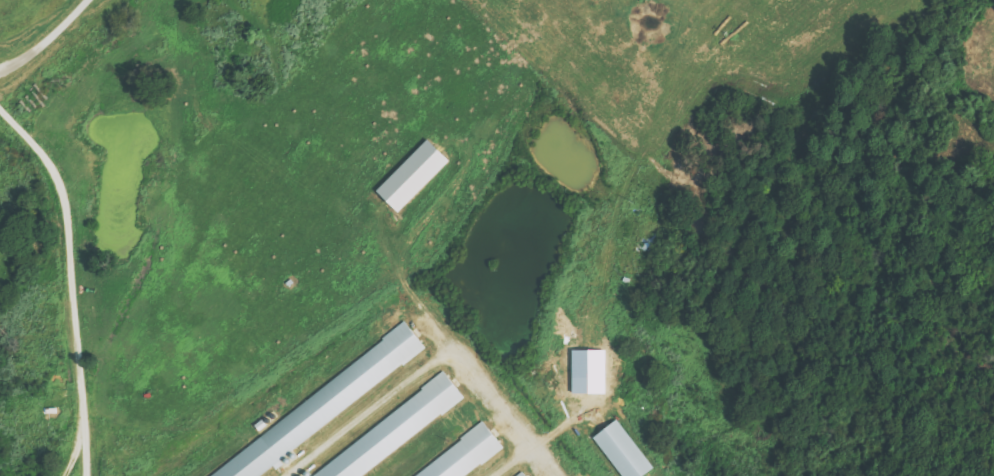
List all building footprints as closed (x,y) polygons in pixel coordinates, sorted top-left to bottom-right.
[(396,214),(447,162),(425,140),(374,192),(396,214)] [(275,470),(269,463),(426,351),(410,329),(203,475),(267,475),(275,470)] [(445,374),(306,475),(366,475),(466,403),(445,374)] [(621,475),(642,475),(652,468),(615,419),(591,437),(621,475)] [(506,454),(488,429),(421,475),(476,475),(506,454)]
